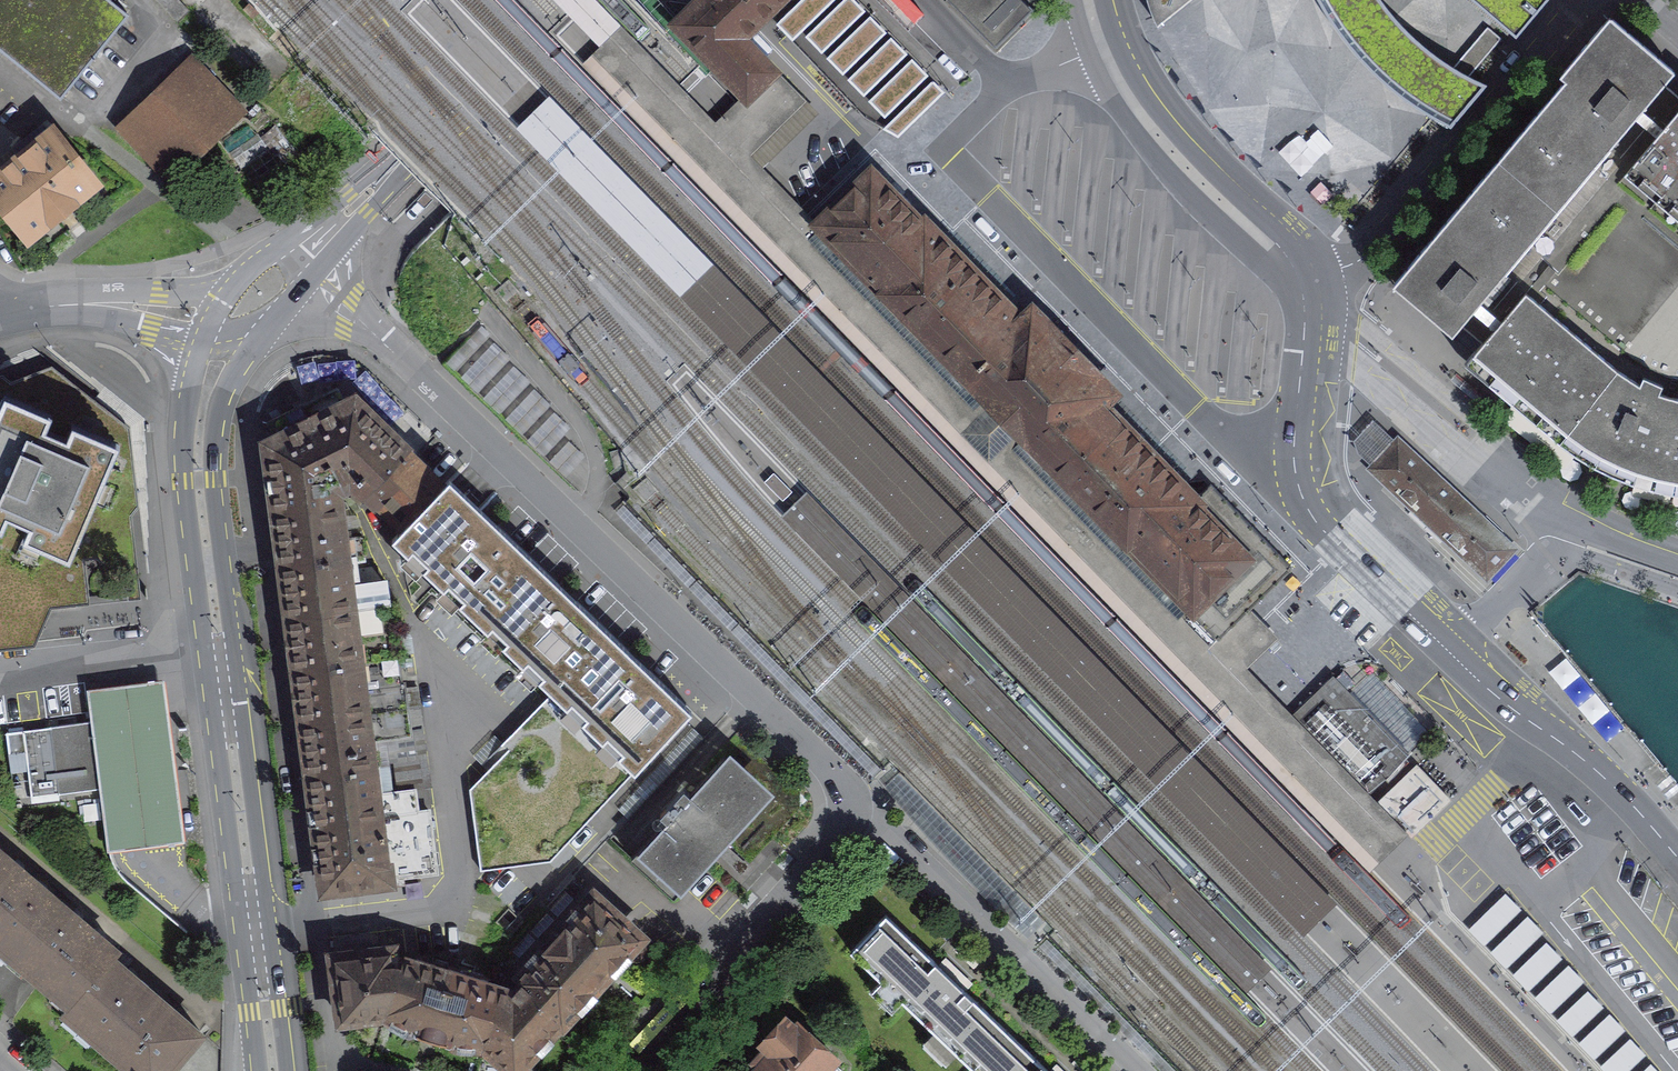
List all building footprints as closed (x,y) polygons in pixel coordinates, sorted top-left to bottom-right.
[(60,96),(127,14),(109,0),(0,0),(0,47),(60,96)] [(674,25),(746,99),(740,105),(724,120),(754,151),(804,102),(742,39),(752,30),(782,0),(699,0),(674,25)] [(855,0),(800,0),(776,24),(864,117),(898,138),(944,92),(855,0)] [(995,44),(1033,7),(1025,0),(952,0),(995,44)] [(1153,14),(1158,26),(1161,24),(1159,19),(1183,0),(1148,0),(1153,14)] [(1330,20),(1344,38),(1358,57),(1375,74),(1393,90),(1412,104),(1432,117),(1451,127),(1486,85),(1469,76),(1501,38),(1488,27),(1453,67),(1436,56),(1420,43),(1405,28),(1392,14),(1381,0),(1318,0),(1330,20)] [(1509,29),(1516,35),(1546,0),(1474,0),(1509,29)] [(1498,160),(1579,228),(1526,291),(1617,368),(1639,382),(1662,393),(1677,397),(1677,241),(1614,187),(1677,111),(1677,95),(1675,93),(1664,84),(1674,72),(1610,17),(1560,76),(1565,81),(1498,160)] [(188,65),(127,123),(174,173),(235,115),(188,65)] [(1301,97),(1262,138),(1343,216),(1424,133),(1358,70),(1317,112),(1301,97)] [(1614,187),(1677,241),(1677,111),(1614,187)] [(0,171),(0,199),(30,236),(94,185),(40,118),(21,133),(31,146),(0,171)] [(1462,324),(1483,342),(1526,291),(1579,228),(1498,160),(1393,284),(1452,335),(1462,324)] [(871,169),(813,225),(925,339),(939,354),(1005,421),(1219,639),(1255,603),(1292,567),(1210,484),(1196,498),(1103,403),(1114,393),(1086,365),(1059,337),(1031,309),(1021,319),(924,220),(923,222),(871,169)] [(1465,363),(1559,442),(1617,368),(1526,291),(1483,342),(1465,363)] [(492,336),(482,326),(446,364),(455,373),(492,336)] [(511,359),(494,343),(461,378),(478,393),(511,359)] [(137,556),(131,426),(41,360),(0,376),(0,657),(37,654),(52,612),(91,608),(87,565),(137,556)] [(531,382),(514,366),(483,399),(500,415),(531,382)] [(1677,493),(1677,397),(1662,393),(1639,382),(1617,368),(1559,442),(1593,465),(1629,481),(1671,492),(1677,493)] [(337,387),(302,404),(339,478),(344,487),(351,484),(363,497),(395,465),(401,471),(413,458),(357,406),(358,404),(354,401),(347,405),(337,387)] [(551,405),(534,390),(505,420),(522,436),(551,405)] [(339,478),(302,404),(266,422),(275,441),(273,442),(272,441),(267,443),(268,449),(269,449),(277,510),(338,502),(336,480),(339,478)] [(571,429),(554,413),(527,441),(544,457),(571,429)] [(1349,445),(1373,469),(1398,442),(1374,419),(1349,445)] [(585,457),(569,442),(549,462),(565,478),(585,457)] [(1455,496),(1398,442),(1373,469),(1391,485),(1430,522),(1455,496)] [(395,465),(363,497),(400,532),(442,487),(413,458),(401,471),(395,465)] [(792,492),(774,474),(765,483),(783,501),(792,492)] [(400,532),(392,539),(494,636),(552,577),(465,494),(449,479),(442,487),(400,532)] [(1019,707),(808,491),(782,518),(987,730),(1116,862),(1119,865),(1244,993),(1272,965),(1150,841),(1144,835),(1019,707)] [(1455,496),(1430,522),(1484,573),(1496,559),(1509,546),(1455,496)] [(283,564),(354,555),(365,554),(363,537),(344,538),(338,502),(277,510),(283,564)] [(878,765),(623,505),(615,513),(870,774),(878,765)] [(290,615),(388,603),(385,580),(357,583),(354,555),(283,564),(290,615)] [(552,577),(494,636),(564,704),(622,644),(552,577)] [(297,668),(398,655),(395,634),(400,634),(396,601),(388,603),(290,615),(297,668)] [(622,644),(564,704),(635,771),(692,711),(622,644)] [(398,655),(297,668),(303,720),(407,707),(404,683),(401,683),(398,655)] [(92,721),(97,720),(106,788),(100,788),(109,850),(148,846),(184,842),(163,680),(126,685),(88,690),(92,721)] [(1331,682),(1299,714),(1321,737),(1318,740),(1355,778),(1364,769),(1376,781),(1403,754),(1331,682)] [(310,772),(374,765),(370,740),(411,735),(407,707),(303,720),(310,772)] [(100,788),(106,788),(97,720),(92,721),(6,732),(9,754),(26,753),(31,798),(100,788)] [(766,797),(723,757),(682,801),(676,796),(660,814),(666,819),(630,858),(674,897),(766,797)] [(317,825),(417,812),(414,789),(384,793),(381,764),(374,765),(310,772),(317,825)] [(1417,765),(1379,801),(1413,835),(1450,799),(1417,765)] [(895,777),(883,788),(911,819),(949,860),(987,899),(1028,938),(1040,926),(1045,921),(996,870),(900,772),(895,777)] [(417,812),(317,825),(326,887),(437,872),(429,810),(417,812)] [(0,853),(0,956),(3,958),(54,899),(0,853)] [(1607,1070),(1672,1070),(1507,890),(1472,923),(1607,1070)] [(594,895),(556,937),(600,978),(640,935),(594,895)] [(3,958),(62,1010),(113,950),(54,899),(3,958)] [(1007,1031),(886,915),(850,951),(972,1068),(1007,1031)] [(350,1015),(387,1013),(398,972),(390,970),(388,949),(371,951),(369,932),(334,936),(336,955),(334,956),(341,1009),(350,1015)] [(518,978),(521,980),(561,1017),(563,1019),(600,978),(556,937),(518,978)] [(113,950),(62,1010),(132,1070),(168,1070),(205,1030),(113,950)] [(403,1023),(432,1035),(452,967),(416,956),(413,966),(401,963),(398,972),(387,1013),(403,1023)] [(488,978),(452,967),(432,1035),(457,1041),(482,1041),(497,993),(485,989),(488,978)] [(506,996),(497,993),(482,1041),(514,1069),(561,1017),(521,980),(506,996)] [(759,1070),(760,1070),(821,1070),(832,1059),(798,1028),(796,1030),(786,1021),(765,1044),(774,1053),(759,1070)] [(1007,1031),(972,1068),(975,1070),(1048,1070),(1007,1031)]
